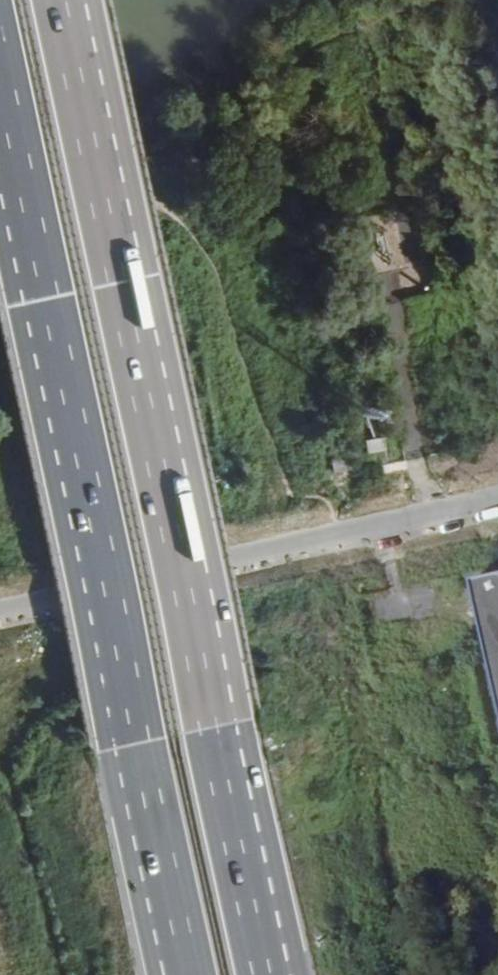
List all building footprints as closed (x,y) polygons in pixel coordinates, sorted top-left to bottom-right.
[(381,436),(363,439),(366,451),(384,448),(381,436)] [(332,476),(357,471),(351,441),(327,447),(332,476)] [(476,584),(467,589),(496,697),(497,706),(497,574),(476,584)]
